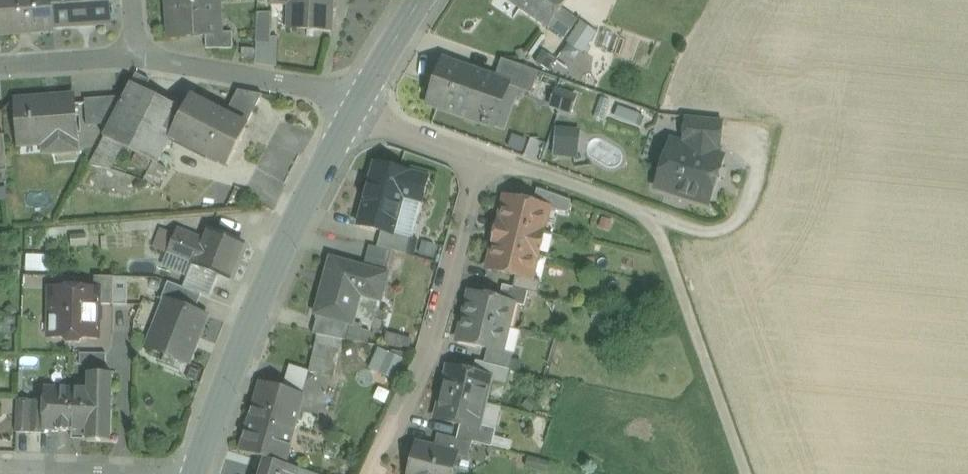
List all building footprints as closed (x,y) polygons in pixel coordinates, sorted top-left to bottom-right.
[(20,32),(20,30),(54,28),(54,25),(52,0),(0,0),(0,34),(20,32)] [(54,25),(110,21),(108,0),(52,0),(54,25)] [(169,7),(173,7),(175,38),(207,36),(215,35),(215,33),(213,4),(219,4),(219,0),(169,0),(169,7)] [(273,3),(294,4),(293,29),(328,30),(329,0),(273,0),(273,3)] [(532,17),(543,0),(508,0),(532,17)] [(532,17),(548,28),(548,27),(561,9),(567,0),(543,0),(532,17)] [(578,20),(561,9),(548,27),(566,39),(578,20)] [(258,13),(256,43),(271,44),(273,13),(258,13)] [(597,33),(582,23),(573,37),(583,44),(588,47),(597,33)] [(615,30),(605,26),(597,43),(607,48),(615,30)] [(233,32),(215,33),(215,35),(207,36),(207,49),(233,49),(233,32)] [(256,43),(245,42),(244,56),(255,56),(256,43)] [(255,56),(254,66),(277,70),(279,44),(271,44),(256,43),(255,56)] [(550,69),(558,58),(544,49),(537,60),(550,69)] [(529,50),(518,50),(518,62),(529,63),(529,50)] [(539,72),(502,59),(495,79),(509,84),(509,85),(531,93),(539,72)] [(495,79),(444,61),(429,103),(483,122),(483,124),(489,126),(489,125),(494,126),(509,85),(509,84),(495,79)] [(111,125),(104,138),(123,147),(154,163),(158,165),(172,138),(182,117),(185,111),(146,91),(150,81),(137,75),(125,97),(111,125)] [(239,91),(226,115),(247,126),(263,95),(239,91)] [(575,98),(556,91),(555,95),(551,105),(570,111),(575,98)] [(59,99),(17,102),(20,144),(56,142),(57,153),(78,151),(74,96),(59,97),(59,99)] [(125,97),(85,99),(87,126),(111,125),(125,97)] [(182,117),(215,135),(226,115),(197,100),(192,97),(185,111),(182,117)] [(637,116),(619,109),(616,118),(634,124),(635,123),(637,116)] [(215,135),(205,155),(227,166),(247,126),(226,115),(215,135)] [(637,116),(635,123),(641,126),(643,118),(637,116)] [(215,135),(182,117),(172,138),(205,155),(215,135)] [(722,121),(686,117),(684,145),(717,156),(718,150),(720,150),(722,121)] [(575,132),(558,130),(555,154),(573,156),(575,132)] [(123,147),(104,138),(90,166),(111,169),(123,147)] [(684,145),(670,141),(656,188),(709,204),(724,158),(717,156),(684,145)] [(154,163),(147,177),(159,183),(167,169),(158,165),(154,163)] [(428,178),(375,163),(375,166),(378,166),(372,186),(369,185),(359,225),(382,231),(393,234),(393,233),(403,196),(422,201),(428,178)] [(0,172),(0,185),(9,184),(7,171),(0,172)] [(572,201),(537,189),(534,204),(549,207),(549,209),(569,213),(572,201)] [(422,201),(403,196),(393,233),(412,238),(422,201)] [(0,198),(0,208),(8,208),(8,197),(0,198)] [(534,204),(506,197),(500,221),(543,232),(543,231),(549,209),(549,207),(534,204)] [(613,217),(600,213),(596,225),(609,229),(613,217)] [(543,232),(500,221),(499,220),(493,246),(494,246),(494,245),(537,256),(539,257),(545,231),(543,231),(543,232)] [(175,235),(161,230),(153,248),(168,253),(175,235)] [(206,242),(177,230),(175,235),(168,253),(194,264),(197,265),(206,242)] [(243,243),(211,230),(206,242),(197,265),(220,274),(229,278),(243,243)] [(393,234),(382,231),(377,246),(407,254),(408,251),(412,238),(393,233),(393,234)] [(435,244),(412,238),(408,251),(431,257),(435,244)] [(393,251),(370,245),(363,268),(387,274),(393,251)] [(537,256),(494,245),(494,246),(488,270),(516,276),(531,280),(532,279),(537,256)] [(29,253),(28,269),(45,270),(46,254),(29,253)] [(405,258),(397,255),(393,271),(401,273),(405,258)] [(363,268),(331,260),(318,314),(351,323),(352,323),(360,292),(379,296),(379,299),(380,299),(386,275),(387,274),(363,268)] [(197,265),(194,264),(184,288),(202,295),(210,298),(220,274),(197,265)] [(78,276),(52,276),(51,288),(78,289),(78,276)] [(531,280),(516,276),(513,288),(529,292),(538,295),(541,282),(532,279),(531,280)] [(114,277),(95,277),(95,289),(99,289),(99,304),(114,305),(114,282),(114,277)] [(128,283),(114,282),(114,305),(127,305),(128,283)] [(184,288),(169,282),(162,300),(167,302),(169,303),(170,302),(196,312),(202,295),(184,288)] [(513,288),(503,286),(500,300),(514,303),(514,304),(525,307),(529,292),(513,288)] [(78,289),(51,288),(50,337),(65,338),(68,342),(80,342),(84,338),(98,338),(99,304),(99,289),(95,289),(78,289)] [(500,300),(471,293),(465,317),(508,328),(514,304),(514,303),(500,300)] [(196,312),(170,302),(169,303),(167,302),(149,347),(188,363),(207,316),(196,312)] [(609,311),(593,308),(590,321),(606,325),(609,311)] [(351,323),(318,314),(313,333),(318,334),(343,340),(347,341),(351,323)] [(508,328),(465,317),(459,342),(488,349),(502,352),(502,351),(508,328)] [(410,334),(388,330),(386,339),(409,343),(410,334)] [(343,340),(318,334),(316,344),(340,350),(343,340)] [(340,350),(316,344),(312,359),(337,365),(340,350)] [(513,354),(502,351),(502,352),(488,349),(484,363),(510,369),(513,357),(513,354)] [(404,356),(395,352),(387,367),(396,371),(404,356)] [(107,354),(81,354),(81,366),(89,366),(89,374),(106,374),(107,354)] [(525,360),(513,357),(510,369),(511,370),(522,372),(525,360)] [(337,365),(312,359),(309,371),(334,378),(337,365)] [(510,369),(484,363),(476,361),(473,373),(490,378),(489,382),(507,386),(511,370),(510,369)] [(289,368),(282,388),(305,395),(311,374),(289,368)] [(473,373),(449,368),(443,394),(484,404),(489,382),(490,378),(473,373)] [(106,374),(89,374),(89,390),(88,432),(88,441),(111,441),(112,374),(106,374)] [(282,388),(261,381),(255,401),(299,414),(305,395),(282,388)] [(72,389),(46,388),(45,402),(44,430),(45,430),(70,431),(72,389)] [(89,390),(72,389),(70,431),(88,432),(89,390)] [(539,402),(529,393),(521,402),(531,410),(539,402)] [(484,404),(443,394),(437,420),(461,425),(478,430),(479,425),(484,404)] [(32,401),(18,400),(17,432),(31,433),(32,401)] [(45,402),(32,401),(31,433),(45,434),(45,430),(44,430),(45,402)] [(299,414),(255,401),(250,416),(295,430),(299,414)] [(501,409),(484,404),(479,425),(496,430),(501,409)] [(295,430),(250,416),(240,451),(266,459),(285,465),(285,464),(295,430)] [(496,430),(479,425),(478,430),(461,425),(457,439),(473,443),(492,448),(496,432),(496,430)] [(511,436),(496,432),(492,448),(507,451),(511,436)] [(457,439),(438,434),(434,449),(458,455),(457,456),(469,459),(473,443),(457,439)] [(417,445),(409,473),(453,473),(457,456),(458,455),(434,449),(417,445)] [(266,459),(262,473),(298,473),(300,469),(285,464),(285,465),(266,459)]
